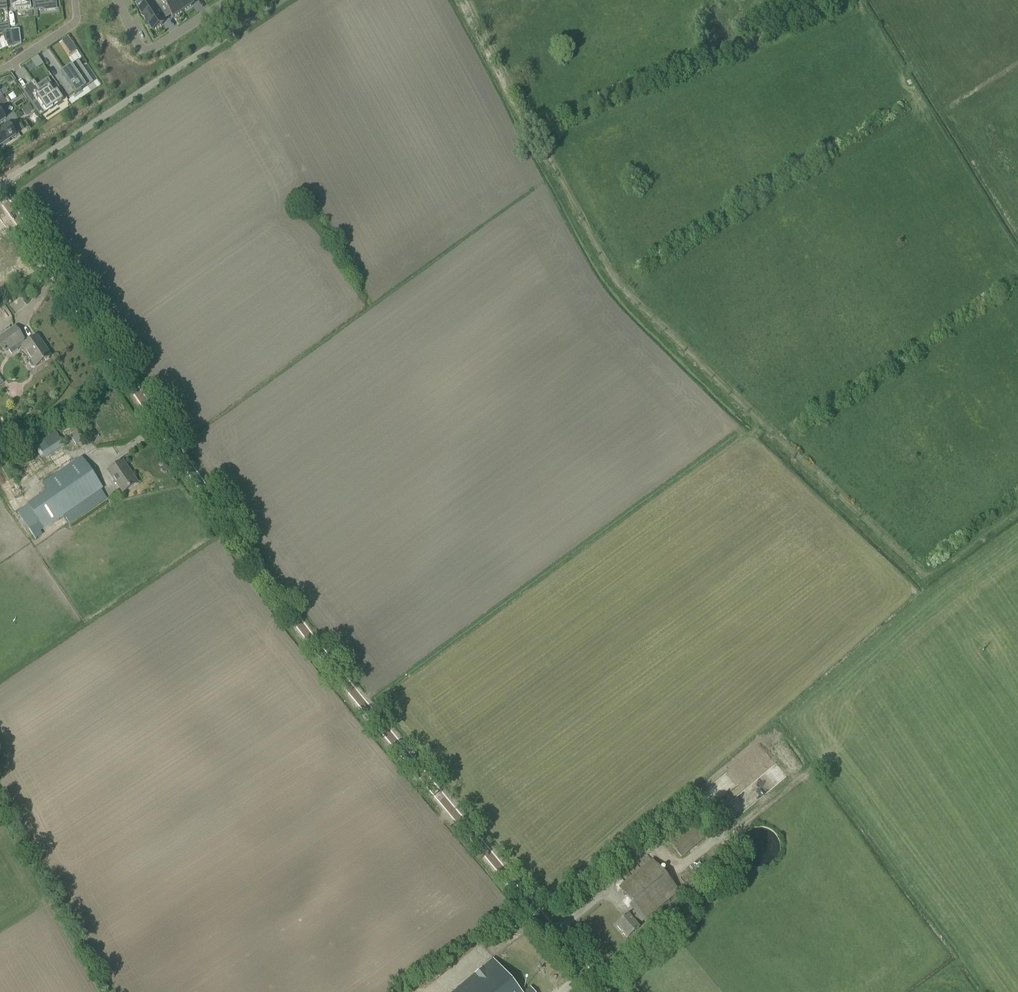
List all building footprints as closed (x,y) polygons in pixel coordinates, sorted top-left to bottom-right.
[(13,7),(14,7),(14,9),(25,8),(31,8),(30,0),(12,0),(13,7)] [(33,11),(45,9),(44,0),(47,0),(32,0),(33,11)] [(154,12),(159,8),(154,0),(147,0),(146,1),(148,5),(139,11),(143,17),(141,17),(147,26),(148,25),(152,31),(162,24),(154,12)] [(175,0),(154,0),(159,8),(164,5),(172,18),(182,11),(175,0)] [(182,11),(192,5),(189,0),(175,0),(182,11)] [(9,25),(0,26),(2,35),(10,34),(9,30),(9,25)] [(19,29),(9,30),(10,34),(12,49),(21,44),(19,29)] [(67,37),(62,41),(70,53),(76,50),(67,37)] [(37,57),(30,61),(36,70),(43,65),(37,57)] [(60,81),(58,82),(68,97),(73,93),(75,95),(81,91),(80,89),(83,87),(86,84),(87,83),(91,81),(88,77),(89,77),(82,68),(82,67),(81,68),(75,71),(71,66),(64,71),(65,73),(63,75),(62,75),(64,79),(60,81)] [(21,89),(40,117),(44,114),(43,113),(44,113),(56,104),(54,101),(53,99),(57,96),(58,95),(59,95),(52,84),(41,92),(40,91),(37,86),(35,83),(23,91),(22,90),(21,89)] [(29,105),(21,110),(25,115),(32,110),(29,105)] [(18,133),(12,124),(18,120),(14,114),(13,113),(12,114),(8,117),(3,120),(4,121),(0,123),(0,129),(1,130),(0,131),(0,146),(18,133)] [(41,346),(42,345),(37,337),(26,344),(23,339),(15,327),(0,338),(0,346),(4,352),(18,342),(22,347),(21,347),(30,360),(29,363),(32,367),(35,367),(50,357),(41,346)] [(88,412),(79,418),(85,426),(94,420),(88,412)] [(46,457),(67,446),(60,431),(39,442),(46,457)] [(69,524),(106,498),(100,490),(103,488),(82,457),(42,484),(46,491),(27,504),(44,528),(63,515),(69,524)] [(137,483),(122,462),(108,471),(123,493),(137,483)] [(693,826),(686,832),(698,846),(705,840),(693,826)] [(646,919),(678,892),(651,860),(619,888),(637,909),(628,916),(627,916),(616,926),(627,939),(638,929),(635,924),(644,917),(646,919)] [(706,872),(698,861),(690,867),(699,878),(706,872)] [(492,960),(454,991),(519,991),(492,960)]
